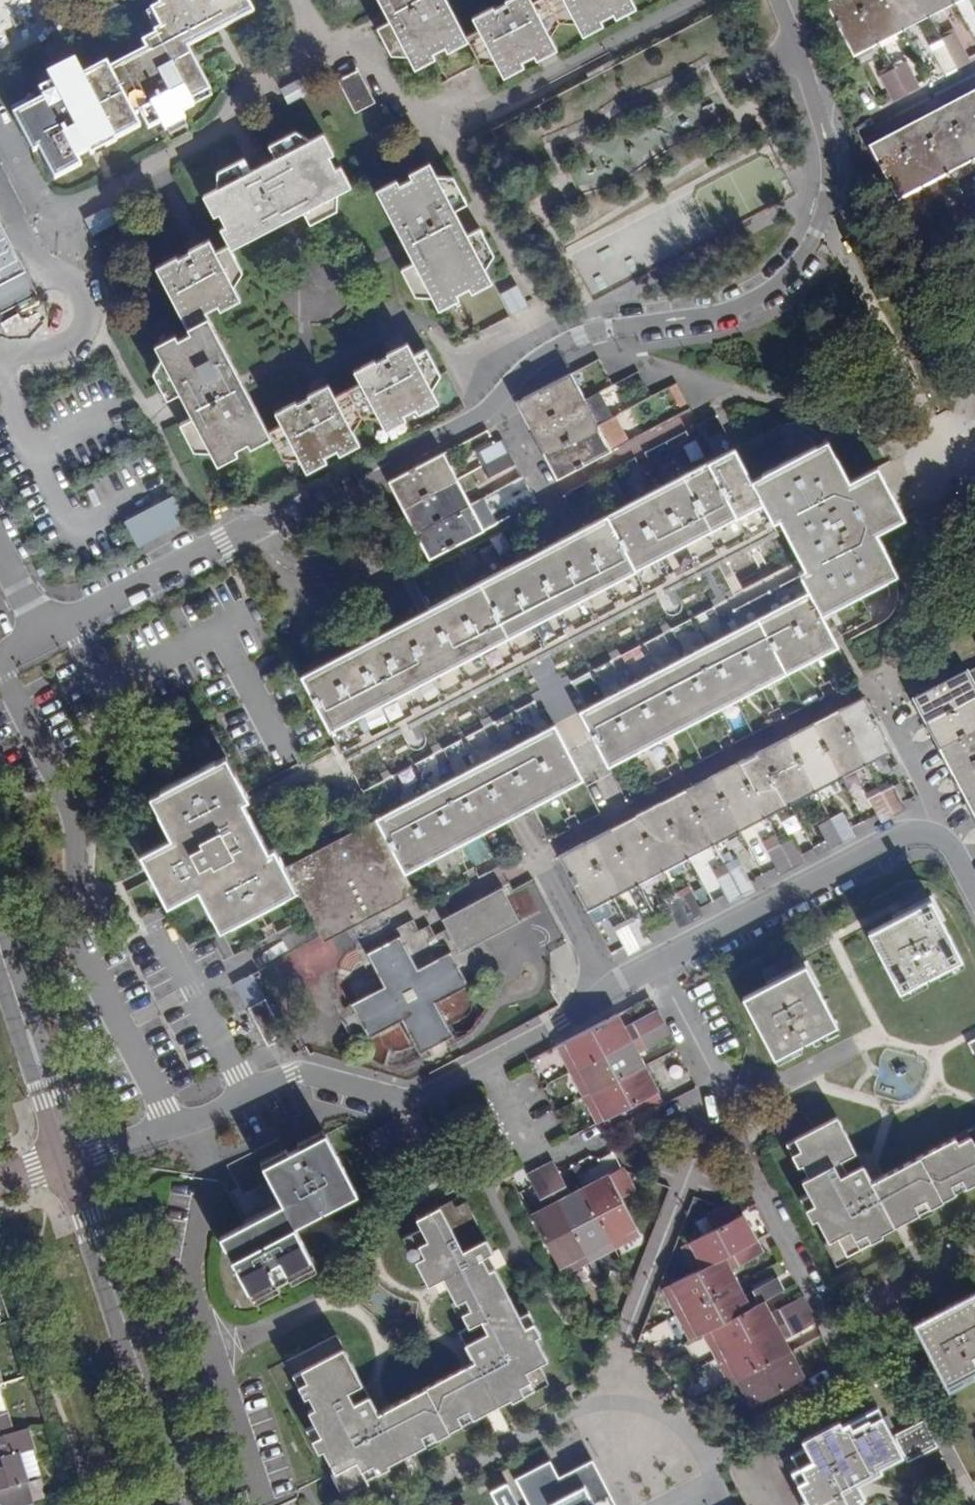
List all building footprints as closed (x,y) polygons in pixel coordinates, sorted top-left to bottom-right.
[(175,51),(192,42),(197,54),(265,19),(255,0),(166,0),(170,8),(161,13),(171,31),(166,33),(175,51)] [(487,44),(456,0),(384,0),(397,26),(386,32),(399,60),(415,61),(418,67),(452,49),(455,56),(489,48),(487,44)] [(489,48),(494,67),(510,69),(514,77),(568,49),(565,43),(586,30),(572,2),(546,5),(543,0),(525,0),(519,3),(521,8),(509,14),(507,11),(486,22),(492,33),(487,44),(489,48)] [(572,2),(586,30),(590,28),(594,35),(627,18),(630,24),(650,13),(643,0),(572,0),(572,2)] [(855,0),(823,0),(822,1),(852,57),(877,43),(855,0)] [(877,43),(903,30),(887,0),(855,0),(877,43)] [(919,0),(887,0),(903,30),(927,17),(919,0)] [(927,17),(954,2),(952,0),(919,0),(927,17)] [(941,43),(954,67),(966,60),(962,53),(954,37),(941,43)] [(151,130),(153,135),(168,128),(171,135),(189,126),(186,119),(199,112),(196,105),(218,94),(197,54),(192,42),(175,51),(124,77),(151,130)] [(942,73),(954,67),(941,43),(930,50),(938,66),(942,73)] [(49,153),(63,182),(89,169),(85,161),(97,154),(98,157),(151,130),(124,77),(117,63),(90,77),(84,65),(58,78),(62,87),(50,93),(55,103),(45,108),(21,121),(40,158),(49,153)] [(904,64),(891,71),(904,94),(916,87),(912,79),(904,64)] [(375,102),(358,70),(339,80),(356,111),(375,102)] [(891,100),(904,94),(891,71),(879,77),(887,93),(891,100)] [(949,117),(973,162),(974,160),(974,108),(968,94),(944,107),(949,117)] [(38,95),(14,107),(21,121),(45,108),(38,95)] [(936,123),(949,117),(944,107),(931,114),(936,123)] [(931,114),(918,121),(947,175),(973,162),(949,117),(936,123),(931,114)] [(922,189),(947,175),(918,121),(894,134),(922,189)] [(898,202),(922,189),(894,134),(869,147),(898,202)] [(226,234),(235,247),(238,254),(309,217),(316,230),(344,215),(344,199),(353,195),(324,141),(316,145),(301,137),(274,152),(281,163),(257,176),(250,164),(224,178),(224,194),(216,198),(226,219),(233,231),(226,234)] [(447,180),(443,172),(409,189),(406,184),(387,193),(424,267),(412,273),(425,299),(441,300),(446,310),(500,282),(495,273),(504,259),(491,233),(479,239),(466,214),(479,208),(465,180),(447,180)] [(0,225),(0,314),(37,295),(0,225)] [(251,281),(238,254),(235,247),(222,258),(215,245),(195,255),(196,258),(183,265),(182,263),(168,269),(204,341),(225,330),(211,318),(224,311),(226,316),(246,305),(240,294),(251,281)] [(971,255),(961,260),(971,280),(974,278),(974,262),(971,255)] [(510,313),(528,305),(519,284),(501,292),(510,313)] [(278,436),(225,330),(204,341),(200,339),(168,357),(172,364),(163,380),(177,406),(190,399),(203,423),(189,430),(203,456),(220,457),(224,465),(278,436)] [(371,386),(368,400),(382,427),(388,420),(393,429),(446,401),(441,393),(451,378),(436,352),(425,358),(417,344),(397,355),(399,359),(386,366),(384,363),(364,373),(371,386)] [(528,426),(582,397),(569,373),(515,402),(528,426)] [(582,397),(596,422),(609,415),(594,390),(582,397)] [(363,437),(382,427),(368,400),(345,403),(338,391),(319,401),(321,404),(307,412),(305,408),(285,419),(291,432),(278,439),(292,464),(309,466),(314,475),(368,446),(363,437)] [(582,397),(528,426),(541,451),(596,422),(582,397)] [(609,415),(596,422),(541,451),(555,478),(624,441),(609,415)] [(481,462),(504,450),(498,438),(491,442),(475,451),(481,462)] [(816,450),(823,464),(835,458),(828,443),(816,450)] [(581,529),(616,596),(767,517),(770,522),(778,518),(802,563),(808,575),(802,578),(811,594),(579,714),(608,769),(840,648),(824,618),(888,585),(876,563),(891,555),(881,536),(910,521),(903,507),(882,467),(849,484),(835,458),(823,464),(816,450),(755,481),(737,448),(581,529)] [(399,506),(457,475),(443,450),(385,480),(399,506)] [(512,464),(504,450),(481,462),(489,476),(504,468),(512,464)] [(470,501),(457,475),(399,506),(413,531),(470,501)] [(532,501),(525,488),(517,493),(502,501),(509,513),(532,501)] [(123,518),(136,546),(187,524),(174,496),(123,518)] [(484,527),(470,501),(413,531),(426,558),(484,527)] [(592,609),(465,678),(440,691),(337,746),(347,764),(776,534),(770,522),(767,517),(616,596),(592,609)] [(581,529),(554,540),(592,609),(616,596),(581,529)] [(465,678),(592,609),(554,540),(426,606),(465,678)] [(876,563),(888,585),(902,578),(891,555),(876,563)] [(465,678),(426,606),(415,612),(402,619),(440,691),(465,678)] [(329,657),(298,673),(335,741),(337,746),(440,691),(402,619),(381,630),(329,657)] [(923,723),(974,691),(974,689),(964,668),(912,696),(910,697),(923,723)] [(974,728),(974,691),(923,723),(937,748),(974,728)] [(861,693),(836,706),(865,761),(890,748),(861,693)] [(836,706),(810,720),(839,775),(865,761),(836,706)] [(810,720),(786,733),(815,788),(839,775),(810,720)] [(378,823),(405,873),(505,820),(517,813),(528,807),(581,778),(565,747),(552,724),(375,817),(378,823)] [(937,748),(951,774),(974,761),(974,728),(937,748)] [(786,733),(760,747),(790,801),(815,788),(786,733)] [(764,815),(790,801),(760,747),(735,760),(764,815)] [(213,761),(224,780),(235,774),(225,755),(213,761)] [(764,815),(735,760),(709,774),(738,828),(764,815)] [(245,795),(243,789),(235,774),(224,780),(213,761),(160,789),(170,808),(158,815),(170,837),(140,853),(152,876),(165,900),(195,883),(208,908),(219,902),(228,920),(283,892),(273,873),(284,868),(274,849),(271,844),(265,846),(239,798),(245,795)] [(951,774),(964,800),(974,794),(974,761),(951,774)] [(684,787),(713,842),(738,828),(709,774),(684,787)] [(880,791),(891,812),(905,805),(901,797),(895,783),(880,791)] [(684,787),(658,801),(688,855),(713,842),(684,787)] [(148,795),(158,815),(170,808),(160,789),(148,795)] [(891,812),(880,791),(869,797),(877,812),(880,818),(891,812)] [(964,800),(974,820),(974,794),(964,800)] [(634,813),(663,868),(688,855),(658,801),(634,813)] [(842,811),(830,817),(841,839),(854,832),(850,825),(842,811)] [(634,813),(608,827),(638,882),(663,868),(634,813)] [(830,844),(841,839),(830,817),(819,823),(827,837),(830,844)] [(405,873),(378,823),(286,872),(293,886),(307,913),(311,919),(323,913),(328,922),(316,928),(320,936),(413,888),(405,873)] [(612,895),(638,882),(608,827),(583,840),(612,895)] [(780,844),(791,865),(805,858),(800,851),(793,837),(780,844)] [(587,908),(612,895),(583,840),(558,853),(587,908)] [(780,871),(791,865),(780,844),(768,850),(776,864),(780,871)] [(741,864),(729,870),(740,892),(753,885),(749,878),(741,864)] [(293,886),(286,872),(284,868),(273,873),(283,892),(293,886)] [(740,892),(729,870),(718,876),(725,891),(729,898),(740,892)] [(534,881),(514,886),(522,918),(542,913),(534,881)] [(499,890),(442,921),(461,956),(517,926),(499,890)] [(678,897),(690,919),(701,913),(697,906),(689,891),(678,897)] [(690,919),(678,897),(666,903),(674,918),(678,925),(690,919)] [(208,908),(217,926),(228,920),(219,902),(208,908)] [(928,929),(916,905),(863,932),(897,994),(922,981),(938,972),(961,960),(940,922),(928,929)] [(316,928),(328,922),(323,913),(311,919),(316,928)] [(640,916),(627,923),(639,945),(653,938),(648,931),(640,916)] [(626,952),(639,945),(627,923),(614,930),(622,944),(626,952)] [(418,967),(403,935),(369,952),(385,985),(352,1001),(369,1036),(404,1019),(421,1053),(454,1035),(437,1001),(471,985),(454,950),(418,967)] [(961,960),(938,972),(942,979),(964,967),(961,960)] [(262,973),(259,967),(232,981),(266,1046),(274,1042),(285,1037),(254,977),(262,973)] [(802,996),(789,971),(738,997),(770,1060),(796,1047),(810,1040),(834,1028),(814,990),(802,996)] [(922,981),(897,994),(900,1001),(926,987),(922,981)] [(665,1036),(650,1009),(626,1022),(629,1026),(621,1030),(611,1012),(554,1042),(597,1123),(631,1105),(637,1117),(660,1105),(632,1054),(641,1049),(665,1036)] [(371,1037),(376,1054),(405,1045),(400,1028),(371,1037)] [(834,1028),(810,1040),(813,1045),(836,1033),(834,1028)] [(773,1066),(798,1053),(796,1047),(770,1060),(773,1066)] [(872,1167),(844,1113),(803,1135),(809,1146),(799,1151),(806,1165),(810,1163),(817,1177),(809,1181),(820,1203),(810,1209),(818,1224),(823,1221),(834,1243),(832,1244),(844,1267),(869,1254),(861,1238),(873,1232),(879,1244),(892,1237),(889,1233),(903,1225),(872,1167)] [(294,1203),(227,1236),(261,1301),(327,1268),(303,1223),(321,1214),(366,1193),(336,1130),(273,1164),(294,1203)] [(965,1135),(968,1142),(957,1148),(953,1141),(880,1180),(904,1227),(917,1220),(915,1216),(927,1210),(929,1215),(955,1201),(950,1192),(960,1187),(965,1196),(974,1190),(974,1130),(965,1135)] [(574,1186),(560,1160),(532,1174),(546,1200),(549,1199),(553,1206),(532,1216),(563,1273),(640,1233),(623,1201),(633,1196),(620,1171),(574,1195),(571,1188),(574,1186)] [(955,1201),(965,1196),(960,1187),(950,1192),(955,1201)] [(373,1384),(355,1346),(304,1375),(327,1427),(315,1432),(329,1456),(336,1453),(349,1473),(342,1480),(354,1501),(380,1486),(377,1481),(401,1469),(398,1462),(526,1400),(528,1404),(561,1387),(551,1369),(561,1364),(550,1343),(556,1341),(541,1314),(533,1318),(502,1261),(507,1257),(476,1200),(427,1222),(432,1230),(414,1239),(441,1289),(457,1281),(469,1306),(479,1301),(484,1312),(474,1318),(482,1332),(494,1326),(501,1336),(477,1346),(487,1364),(439,1387),(390,1412),(381,1395),(365,1403),(359,1391),(373,1384)] [(730,1220),(723,1208),(703,1219),(709,1229),(674,1248),(685,1268),(653,1285),(686,1346),(702,1338),(745,1418),(780,1401),(784,1411),(809,1397),(782,1347),(791,1343),(793,1346),(817,1333),(804,1308),(779,1321),(782,1325),(774,1329),(762,1307),(777,1298),(770,1285),(745,1298),(747,1302),(741,1305),(719,1264),(725,1261),(728,1265),(753,1251),(735,1217),(730,1220)] [(927,1326),(938,1346),(958,1385),(974,1376),(974,1301),(927,1326)] [(974,1381),(974,1376),(958,1385),(960,1389),(974,1381)] [(39,1504),(34,1483),(27,1485),(26,1482),(40,1478),(25,1428),(16,1431),(10,1410),(4,1412),(0,1397),(0,1504),(34,1504),(39,1504)] [(865,1420),(851,1428),(855,1435),(869,1428),(865,1420)] [(889,1422),(884,1425),(883,1423),(870,1430),(869,1428),(855,1435),(851,1428),(843,1432),(841,1428),(804,1448),(807,1454),(792,1462),(800,1476),(794,1479),(808,1504),(852,1504),(847,1495),(859,1490),(883,1477),(882,1473),(904,1461),(891,1437),(895,1435),(889,1422)] [(550,1459),(513,1479),(527,1504),(615,1504),(592,1460),(559,1477),(550,1459)] [(507,1483),(489,1491),(496,1504),(518,1504),(507,1483)] [(861,1504),(866,1502),(859,1490),(847,1495),(852,1504),(860,1504),(861,1504)]
